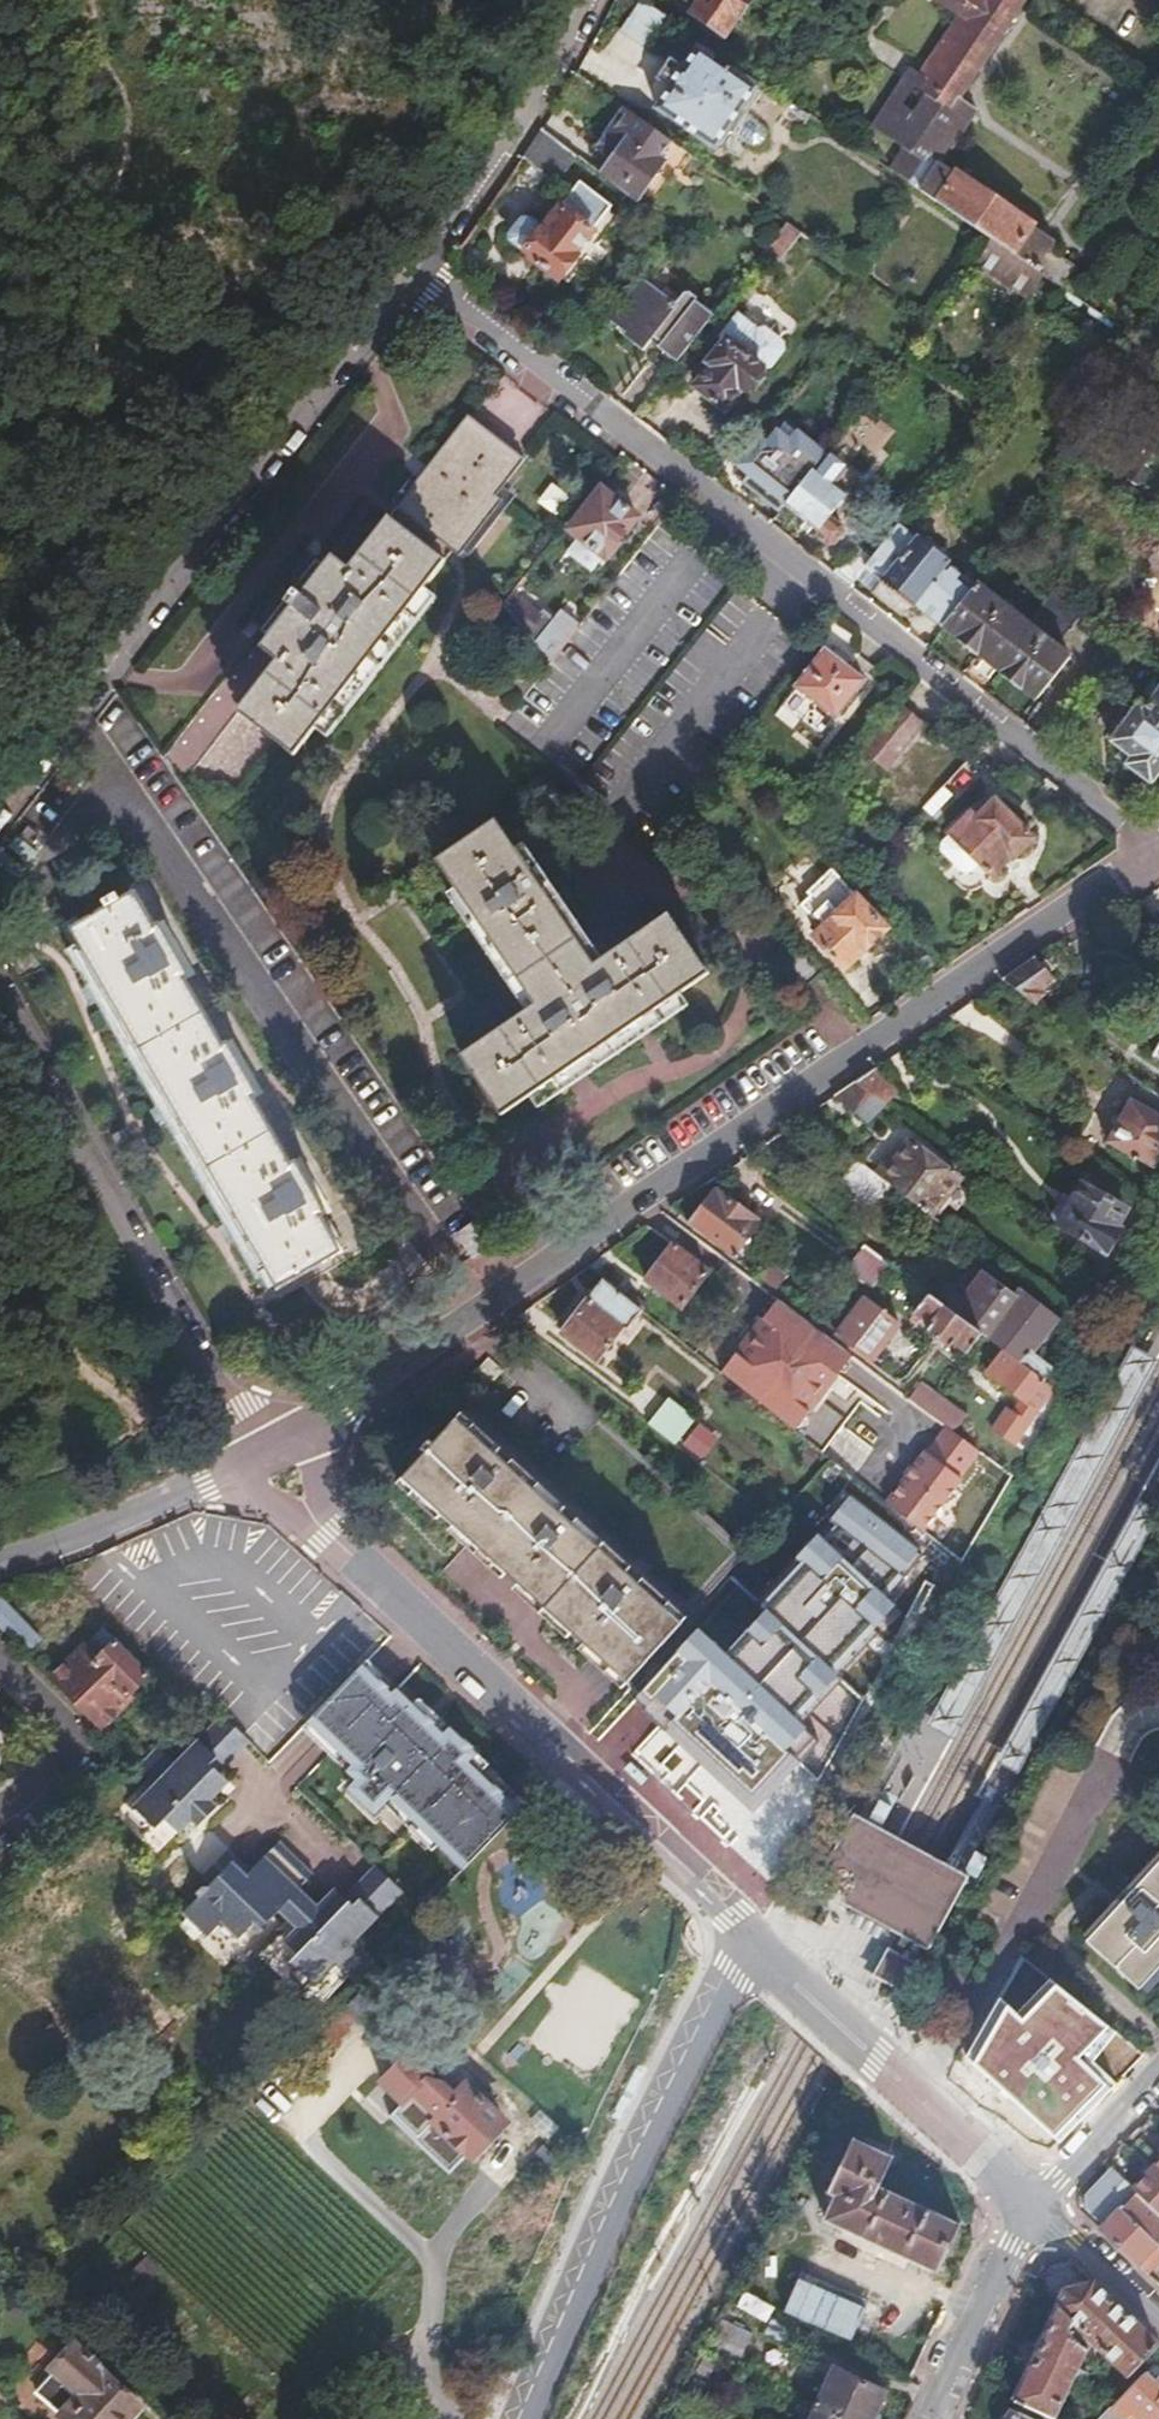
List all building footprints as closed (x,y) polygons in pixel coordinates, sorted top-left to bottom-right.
[(668,17),(643,0),(639,0),(619,29),(646,49),(668,17)] [(690,9),(720,30),(734,11),(737,13),(747,0),(697,0),(690,9)] [(906,180),(992,239),(1045,275),(1057,283),(1070,265),(1061,259),(1044,246),(1049,241),(936,162),(974,108),(959,96),(1024,0),(934,0),(958,16),(918,73),(907,67),(899,78),(911,86),(925,95),(951,113),(906,180)] [(729,131),(739,117),(758,90),(731,71),(727,76),(712,65),(716,60),(701,50),(686,72),(683,70),(669,90),(672,92),(659,109),(715,150),(729,131)] [(905,148),(891,169),(906,180),(951,113),(925,95),(914,111),(901,102),(911,86),(899,78),(869,123),(905,148)] [(661,153),(670,140),(622,106),(594,145),(605,154),(610,157),(598,173),(635,201),(667,158),(661,153)] [(739,117),(729,131),(748,145),(752,147),(755,148),(760,147),(763,145),(764,141),(763,136),(760,132),(739,117)] [(575,154),(541,128),(524,152),(557,177),(575,154)] [(523,225),(513,236),(515,246),(558,280),(576,258),(573,256),(612,208),(582,184),(547,226),(536,216),(531,222),(523,225)] [(759,247),(775,261),(800,234),(784,220),(759,247)] [(1045,275),(992,239),(976,259),(1031,295),(1045,275)] [(659,292),(641,279),(611,319),(625,330),(624,332),(643,347),(649,340),(653,335),(662,342),(658,347),(677,362),(713,315),(698,304),(699,295),(692,291),(682,292),(678,298),(674,304),(659,292)] [(663,287),(659,292),(674,304),(678,298),(663,287)] [(705,360),(694,374),(700,380),(696,385),(724,406),(756,368),(765,366),(780,348),(777,338),(760,324),(753,327),(737,316),(722,334),(727,338),(708,362),(705,360)] [(653,335),(649,340),(658,347),(662,342),(653,335)] [(470,418),(396,510),(460,560),(501,507),(494,500),(525,461),(470,418)] [(827,452),(786,505),(815,527),(816,536),(825,543),(834,543),(841,535),(840,524),(829,515),(842,499),(835,493),(852,471),(827,452)] [(764,456),(743,483),(776,509),(798,482),(764,456)] [(599,489),(568,528),(605,559),(637,519),(599,489)] [(278,661),(238,711),(302,761),(451,569),(390,519),(350,568),(334,556),(262,647),(278,661)] [(872,557),(857,577),(905,616),(916,602),(946,626),(975,588),(945,566),(948,562),(917,537),(914,540),(896,525),(872,557)] [(637,573),(632,581),(645,590),(668,558),(644,540),(626,565),(637,573)] [(978,584),(975,588),(946,626),(1039,700),(1072,658),(978,584)] [(1059,640),(1080,612),(1051,591),(1030,618),(1059,640)] [(533,622),(507,593),(499,604),(524,630),(533,622)] [(558,610),(533,640),(550,658),(577,624),(558,610)] [(824,645),(795,682),(834,713),(864,676),(824,645)] [(1158,715),(1158,688),(1146,705),(1158,715)] [(1158,771),(1158,715),(1146,705),(1139,700),(1109,739),(1131,756),(1126,762),(1151,781),(1158,771)] [(898,704),(860,752),(887,772),(926,725),(898,704)] [(924,802),(949,826),(980,794),(955,769),(924,802)] [(970,809),(950,830),(991,872),(1012,853),(1015,855),(1033,835),(995,797),(976,815),(970,809)] [(493,819),(433,860),(531,1005),(458,1054),(500,1116),(538,1090),(545,1099),(675,1009),(669,999),(709,971),(667,911),(592,962),(493,819)] [(837,874),(805,901),(823,925),(816,932),(845,965),(886,930),(858,897),(856,898),(837,874)] [(133,892),(71,926),(277,1288),(338,1253),(319,1219),(324,1217),(294,1165),(289,1167),(251,1099),(255,1096),(226,1044),(221,1047),(183,979),(188,976),(157,923),(152,925),(133,892)] [(803,987),(822,970),(805,950),(785,966),(803,987)] [(1035,957),(1006,977),(1037,1002),(1059,975),(1035,957)] [(1150,1057),(1158,1062),(1158,1041),(1150,1057)] [(869,1071),(852,1083),(882,1105),(893,1090),(869,1071)] [(852,1083),(831,1097),(868,1124),(882,1105),(852,1083)] [(1139,1085),(1107,1143),(1154,1170),(1158,1162),(1158,1161),(1158,1101),(1139,1085)] [(918,1207),(929,1215),(958,1177),(909,1141),(881,1179),(888,1184),(918,1207)] [(868,1209),(888,1184),(881,1179),(857,1162),(839,1186),(868,1209)] [(1081,1185),(1055,1224),(1104,1255),(1118,1233),(1116,1231),(1126,1214),(1081,1185)] [(689,1227),(734,1260),(759,1226),(715,1193),(689,1227)] [(928,1237),(939,1223),(929,1215),(918,1207),(908,1222),(928,1237)] [(892,1304),(909,1280),(861,1245),(843,1269),(892,1304)] [(696,1315),(723,1279),(683,1250),(655,1284),(696,1315)] [(980,1332),(988,1338),(993,1333),(1024,1356),(1052,1317),(1021,1294),(1016,1301),(981,1277),(964,1299),(951,1290),(941,1302),(980,1332)] [(646,1314),(641,1310),(600,1278),(556,1333),(596,1366),(626,1329),(630,1333),(646,1314)] [(967,1350),(980,1332),(941,1302),(931,1295),(916,1313),(933,1325),(928,1333),(946,1347),(952,1340),(967,1350)] [(863,1298),(835,1335),(869,1361),(897,1323),(863,1298)] [(717,1371),(791,1429),(834,1375),(850,1357),(775,1301),(761,1319),(717,1371)] [(954,1742),(1158,1363),(1158,1359),(1133,1345),(945,1691),(926,1727),(954,1742)] [(1023,1402),(1041,1378),(1007,1353),(998,1366),(1009,1374),(1001,1385),(1023,1402)] [(850,1363),(841,1380),(895,1408),(904,1391),(850,1363)] [(926,1393),(916,1405),(932,1417),(942,1405),(926,1393)] [(644,1423),(673,1445),(690,1422),(662,1399),(644,1423)] [(866,1431),(859,1440),(866,1445),(885,1419),(867,1407),(856,1423),(866,1431)] [(423,1451),(402,1475),(626,1680),(681,1620),(455,1415),(433,1440),(429,1437),(420,1448),(423,1451)] [(697,1420),(678,1445),(700,1461),(719,1437),(697,1420)] [(922,1450),(881,1501),(918,1530),(958,1479),(954,1476),(975,1449),(946,1427),(926,1454),(922,1450)] [(1043,1730),(1158,1517),(1158,1514),(1134,1500),(992,1760),(1019,1775),(1043,1730)] [(703,1761),(751,1805),(795,1756),(821,1780),(876,1685),(845,1659),(879,1617),(863,1602),(903,1558),(852,1511),(722,1653),(695,1628),(632,1697),(703,1761)] [(0,1595),(0,1626),(27,1652),(43,1635),(1,1594),(0,1595)] [(104,1629),(52,1679),(103,1730),(131,1702),(126,1696),(149,1674),(104,1629)] [(392,1686),(366,1661),(360,1667),(386,1692),(392,1686)] [(386,1692),(360,1667),(309,1721),(362,1772),(356,1779),(347,1788),(375,1814),(385,1802),(390,1797),(434,1838),(464,1867),(520,1810),(493,1784),(480,1771),(470,1761),(476,1754),(448,1727),(446,1729),(441,1734),(411,1705),(396,1690),(390,1696),(386,1692)] [(417,1702),(411,1705),(441,1734),(446,1729),(417,1702)] [(220,1772),(251,1741),(220,1712),(190,1743),(177,1729),(139,1767),(153,1780),(130,1803),(134,1807),(148,1821),(156,1828),(164,1820),(177,1833),(191,1819),(196,1825),(200,1820),(217,1803),(212,1798),(221,1789),(206,1774),(214,1766),(220,1772)] [(362,1772),(309,1721),(302,1728),(356,1779),(362,1772)] [(487,1764),(476,1754),(470,1761),(480,1771),(487,1764)] [(229,1781),(220,1772),(214,1766),(206,1774),(221,1789),(229,1781)] [(520,1810),(526,1803),(500,1777),(493,1784),(520,1810)] [(429,1844),(434,1838),(390,1797),(385,1802),(429,1844)] [(143,1827),(148,1821),(134,1807),(129,1812),(143,1827)] [(863,1820),(857,1817),(853,1825),(849,1833),(845,1839),(833,1862),(816,1894),(830,1901),(848,1910),(861,1917),(877,1925),(892,1933),(896,1935),(909,1942),(913,1944),(930,1953),(959,1897),(963,1889),(966,1884),(970,1876),(965,1873),(960,1871),(951,1866),(940,1860),(927,1853),(908,1843),(882,1830),(880,1829),(868,1822),(863,1820)] [(206,1826),(200,1820),(196,1825),(191,1819),(177,1833),(188,1844),(206,1826)] [(353,1982),(393,1941),(371,1919),(399,1890),(372,1864),(343,1893),(347,1897),(336,1908),(323,1895),(314,1905),(297,1888),(312,1871),(278,1838),(249,1868),(244,1872),(239,1867),(230,1877),(214,1862),(229,1848),(206,1826),(188,1844),(177,1856),(206,1885),(198,1890),(194,1893),(196,1896),(179,1913),(201,1936),(215,1921),(220,1926),(229,1935),(234,1939),(251,1922),(257,1928),(274,1910),(291,1928),(279,1940),(293,1954),(285,1962),(293,1969),(306,1982),(308,1984),(331,1960),(353,1982)] [(249,1868),(229,1848),(214,1862),(230,1877),(239,1867),(244,1872),(249,1868)] [(1087,1941),(1142,1993),(1158,1975),(1158,1865),(1087,1941)] [(334,1884),(323,1895),(336,1908),(347,1897),(343,1893),(334,1884)] [(224,1941),(229,1935),(220,1926),(214,1931),(224,1941)] [(889,1948),(873,1977),(905,1995),(921,1967),(889,1948)] [(299,1988),(306,1982),(293,1969),(287,1976),(299,1988)] [(1017,2012),(999,1998),(962,2057),(1060,2144),(1080,2122),(1116,2082),(1095,2062),(1119,2033),(1049,1976),(1017,2012)] [(410,2056),(384,2082),(405,2104),(393,2116),(447,2169),(466,2152),(471,2156),(504,2124),(467,2087),(456,2099),(410,2056)] [(807,2229),(929,2278),(952,2220),(876,2189),(888,2159),(837,2138),(813,2200),(818,2202),(807,2229)] [(1150,2170),(1158,2178),(1158,2160),(1150,2170)] [(1132,2189),(1108,2168),(1084,2194),(1084,2209),(1103,2226),(1099,2230),(1146,2273),(1158,2258),(1158,2244),(1158,2243),(1158,2242),(1158,2214),(1132,2189)] [(1132,2189),(1158,2214),(1158,2178),(1150,2170),(1132,2189)] [(141,2256),(130,2272),(146,2283),(157,2267),(141,2256)] [(1153,2340),(1091,2282),(1064,2289),(1012,2400),(1053,2418),(1054,2418),(1085,2351),(1069,2336),(1071,2333),(1067,2329),(1071,2324),(1122,2373),(1153,2340)] [(758,2306),(731,2293),(724,2306),(751,2320),(754,2313),(758,2306)] [(67,2418),(121,2418),(135,2404),(96,2367),(100,2363),(93,2356),(100,2348),(46,2298),(37,2308),(35,2310),(74,2346),(39,2383),(33,2389),(67,2418)] [(802,2333),(772,2321),(765,2337),(794,2349),(802,2333)] [(704,2358),(691,2384),(720,2398),(733,2372),(704,2358)] [(1147,2366),(1142,2372),(1153,2382),(1158,2376),(1147,2366)] [(816,2404),(847,2418),(868,2418),(882,2389),(841,2370),(830,2374),(816,2404)] [(1110,2406),(1123,2418),(1131,2418),(1134,2415),(1138,2418),(1154,2418),(1158,2413),(1158,2377),(1158,2376),(1153,2382),(1142,2372),(1110,2406)] [(816,2404),(809,2418),(847,2418),(816,2404)]
